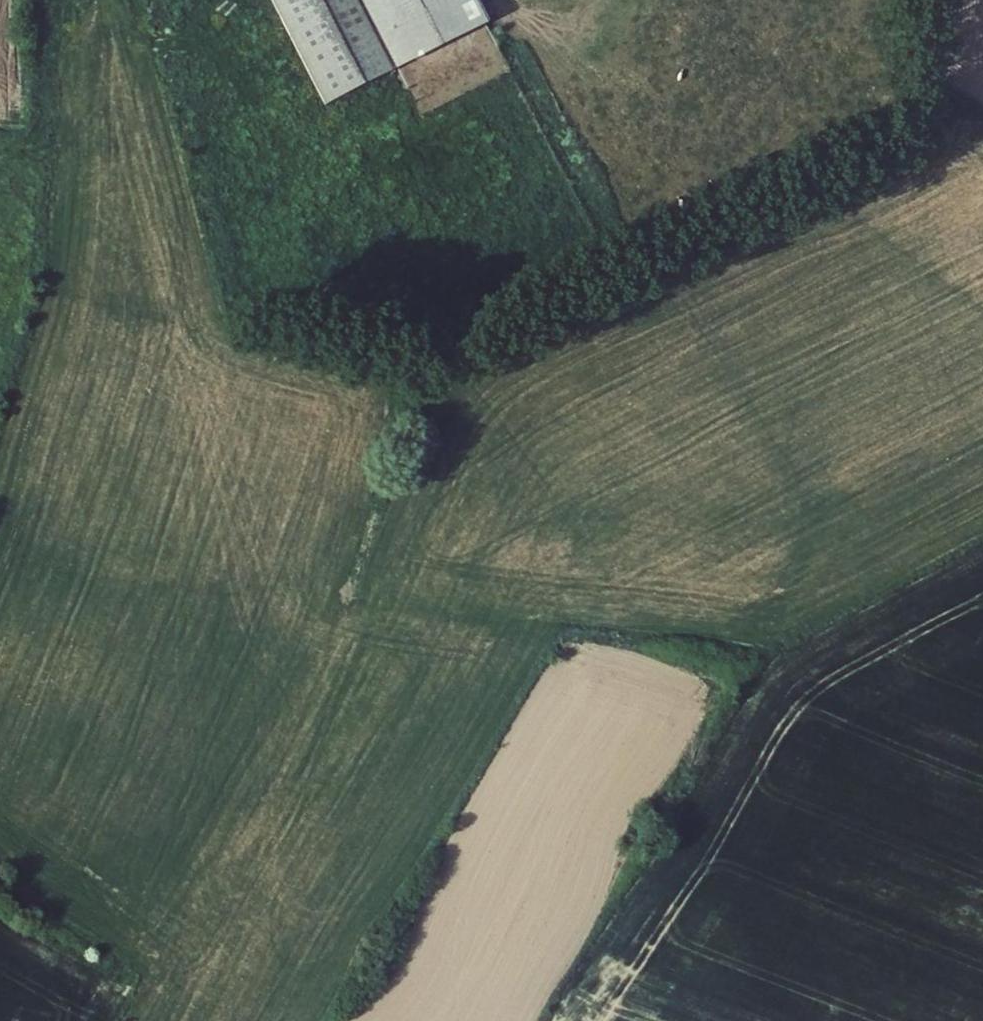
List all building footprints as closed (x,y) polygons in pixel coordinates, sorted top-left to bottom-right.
[(469,0),(274,0),(322,105),(484,32),(469,0)]
